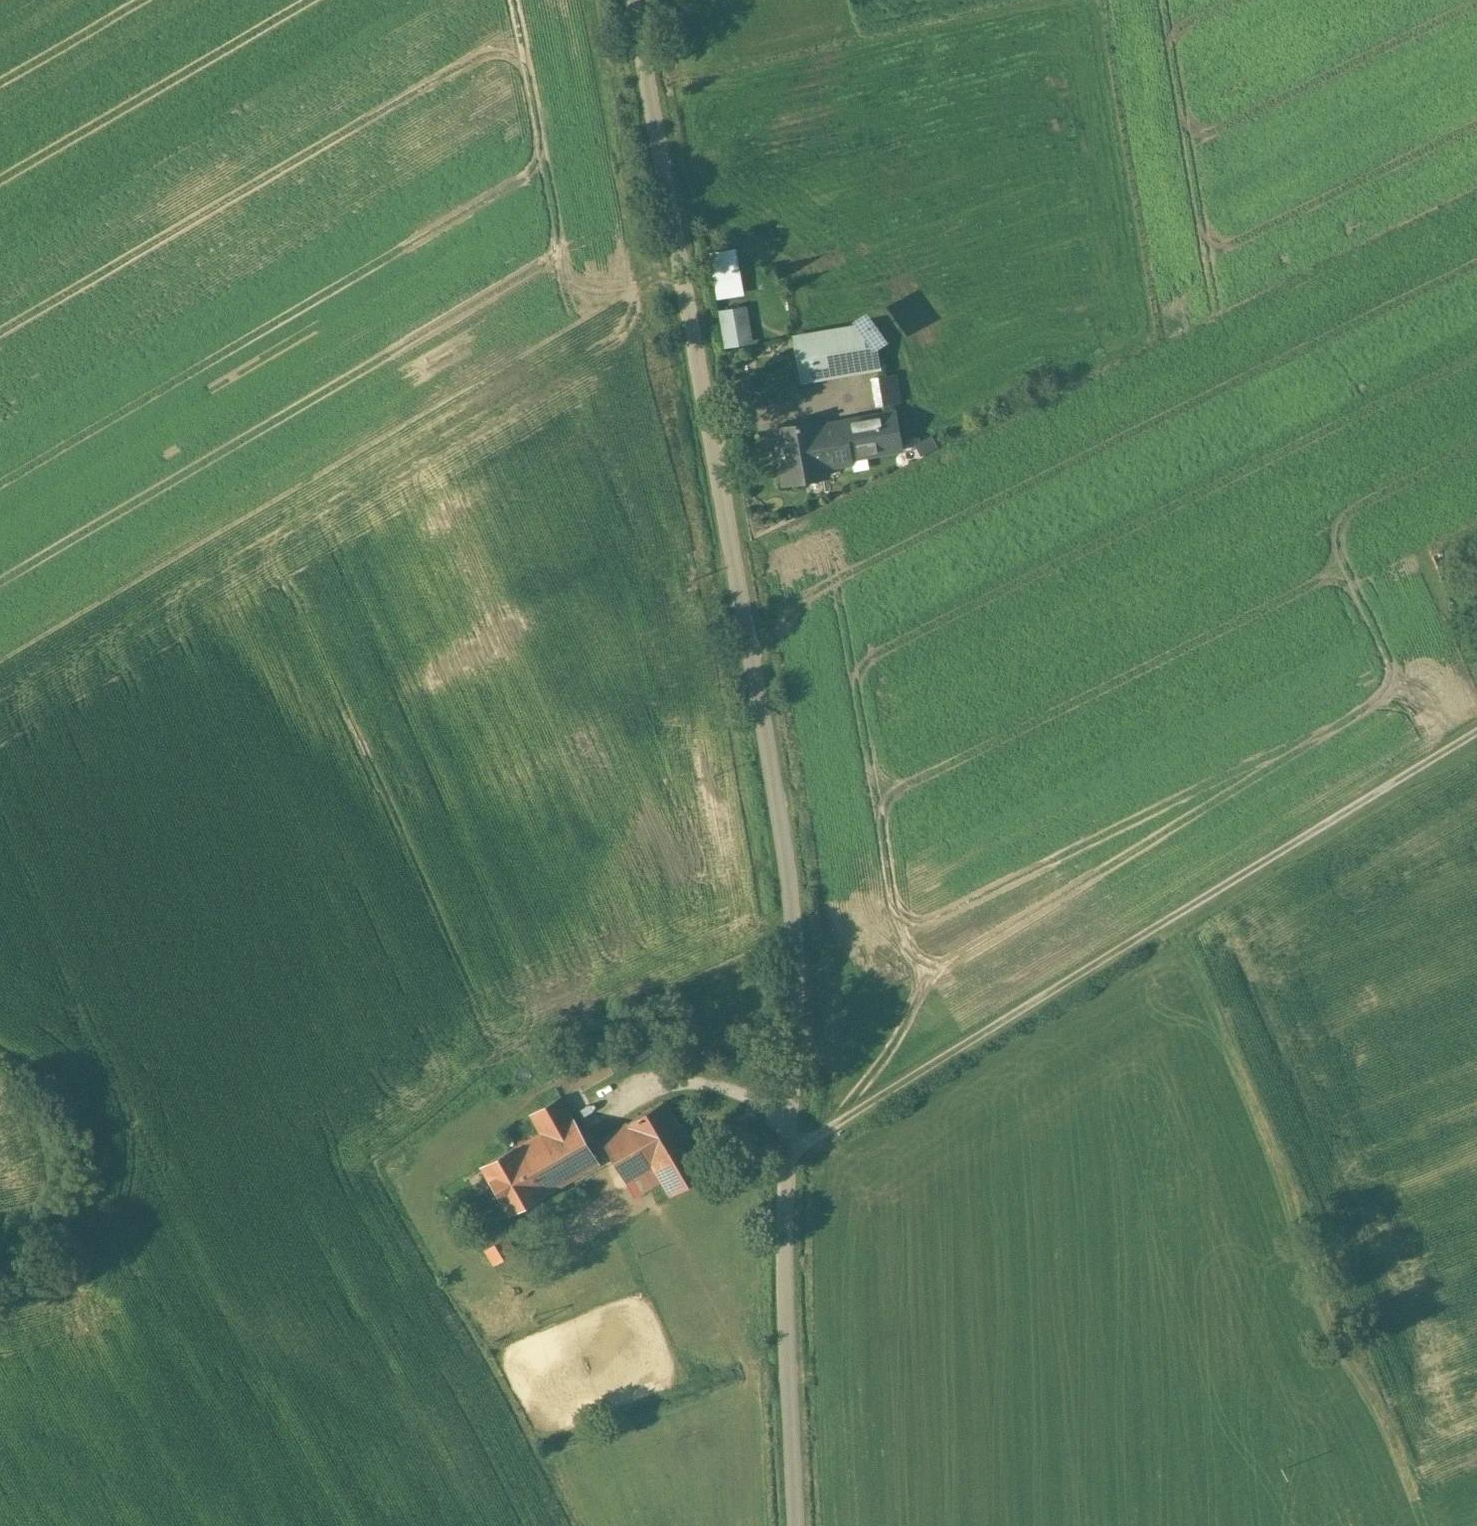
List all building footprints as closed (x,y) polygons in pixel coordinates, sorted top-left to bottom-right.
[(745,307),(720,312),(726,345),(750,341),(745,307)] [(872,325),(793,338),(794,340),(804,338),(810,378),(879,366),(872,325)] [(889,400),(886,385),(876,387),(879,402),(889,400)] [(894,414),(845,422),(850,455),(900,446),(894,414)] [(816,422),(774,429),(774,430),(775,431),(778,431),(780,442),(778,442),(778,443),(779,447),(777,447),(783,483),(825,476),(823,466),(851,461),(850,455),(845,422),(817,427),(816,422)] [(774,430),(767,432),(769,445),(778,443),(778,442),(780,442),(778,431),(775,431),(774,430)] [(560,1096),(530,1114),(540,1132),(571,1115),(560,1096)] [(706,1174),(664,1101),(627,1122),(653,1167),(670,1195),(706,1174)] [(540,1132),(514,1147),(541,1196),(598,1163),(571,1115),(540,1132)] [(653,1167),(627,1122),(600,1138),(626,1182),(653,1167)] [(514,1147),(482,1166),(509,1214),(541,1196),(514,1147)] [(499,1263),(524,1250),(516,1234),(490,1246),(499,1263)]
